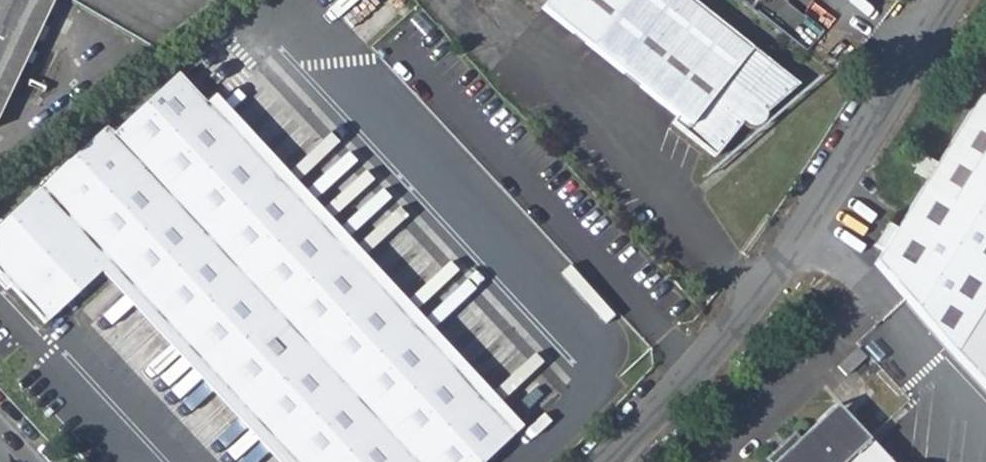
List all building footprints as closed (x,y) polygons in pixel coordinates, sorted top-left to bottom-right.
[(53,0),(0,0),(0,111),(53,0)] [(676,105),(671,110),(714,143),(739,111),(746,114),(761,114),(764,100),(798,72),(706,0),(547,0),(676,105)] [(0,229),(0,262),(53,321),(117,262),(298,461),(493,461),(519,438),(188,73),(121,133),(115,125),(0,229)] [(985,381),(985,84),(936,164),(925,181),(875,263),(985,381)] [(925,181),(936,164),(931,161),(932,158),(920,150),(910,168),(914,171),(913,173),(925,181)] [(859,358),(840,376),(849,385),(868,367),(859,358)] [(869,447),(839,415),(802,450),(784,454),(781,461),(883,461),(869,447)]
